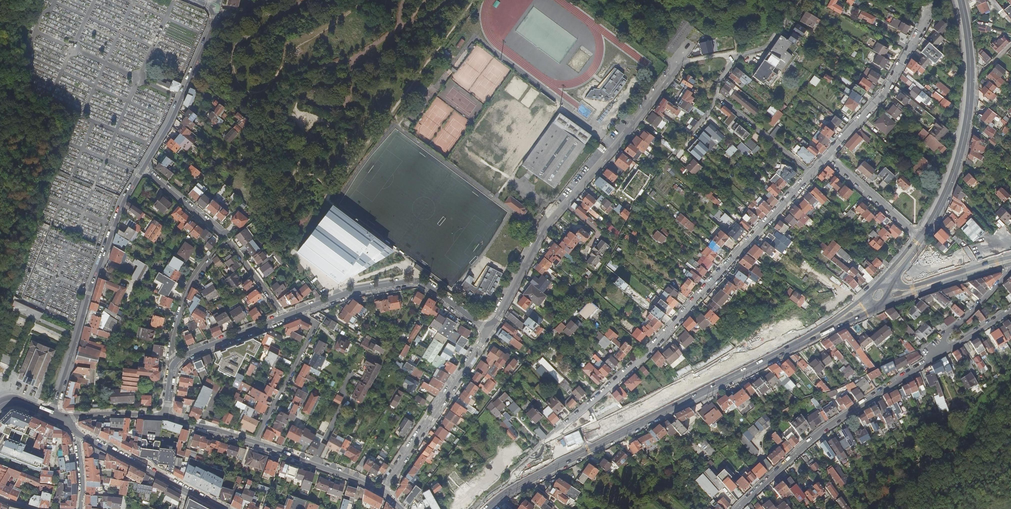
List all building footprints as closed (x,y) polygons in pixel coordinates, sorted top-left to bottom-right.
[(843,9),(835,4),(837,0),(831,0),(827,7),(840,14),(843,9)] [(1002,9),(995,0),(991,0),(990,0),(993,6),(998,12),(1002,9)] [(978,5),(977,6),(979,10),(980,9),(982,14),(990,10),(986,2),(978,5)] [(861,11),(851,5),(849,9),(860,14),(861,11)] [(815,17),(804,10),(800,17),(811,24),(815,17)] [(861,11),(860,14),(857,18),(860,19),(861,17),(867,20),(870,21),(872,22),(874,17),(861,11)] [(811,24),(800,17),(798,20),(809,27),(811,24)] [(898,29),(905,33),(908,28),(909,26),(901,22),(902,22),(898,20),(896,23),(897,23),(900,25),(898,29)] [(933,29),(935,31),(939,35),(942,31),(940,30),(944,27),(940,23),(937,27),(936,26),(933,29)] [(888,26),(886,29),(886,30),(894,34),(896,30),(888,26)] [(799,37),(802,39),(803,39),(809,43),(812,39),(807,36),(799,30),(798,31),(796,34),(800,36),(799,37)] [(927,41),(929,43),(935,48),(943,38),(939,35),(935,31),(927,41)] [(904,41),(907,36),(900,32),(897,39),(904,43),(905,41),(904,41)] [(32,34),(29,33),(20,59),(24,60),(32,34)] [(790,43),(780,36),(770,50),(766,56),(754,73),(765,80),(770,85),(777,76),(771,71),(774,67),(781,71),(779,74),(782,76),(787,69),(784,66),(791,56),(785,51),(790,43)] [(802,45),(805,40),(802,39),(799,37),(797,36),(795,40),(802,45)] [(994,47),(999,53),(1003,50),(1010,43),(1004,37),(994,47)] [(458,51),(464,44),(460,40),(454,48),(458,51)] [(711,41),(699,43),(701,54),(713,52),(711,41)] [(887,49),(877,43),(872,51),(878,54),(882,57),(884,54),(887,49)] [(930,61),(934,64),(942,55),(935,48),(929,43),(921,53),(924,55),(930,61)] [(453,74),(449,80),(485,106),(510,70),(475,44),(455,72),(454,73),(453,74)] [(980,52),(980,54),(985,59),(989,63),(993,59),(982,49),(980,52)] [(882,57),(878,54),(873,63),(882,69),(885,64),(887,65),(889,61),(883,58),(882,57)] [(924,55),(917,64),(919,66),(924,69),(930,61),(924,55)] [(911,59),(906,67),(913,73),(916,70),(919,66),(917,64),(911,59)] [(999,65),(993,71),(1000,78),(1006,71),(999,65)] [(591,89),(585,97),(603,98),(603,97),(604,97),(604,98),(604,99),(605,99),(605,100),(606,100),(607,100),(608,100),(608,99),(609,98),(610,99),(612,96),(613,98),(627,80),(622,76),(624,74),(615,67),(599,88),(593,88),(593,89),(591,89)] [(777,76),(779,74),(781,71),(774,67),(771,71),(777,76)] [(742,73),(736,68),(733,71),(731,74),(738,79),(742,73)] [(880,75),(870,69),(864,78),(874,84),(880,75)] [(1000,78),(993,71),(991,73),(991,74),(988,78),(989,79),(995,84),(1000,78)] [(765,80),(754,73),(752,76),(762,84),(765,80)] [(738,79),(731,74),(728,77),(742,88),(744,84),(741,82),(738,79)] [(751,80),(743,74),(741,76),(749,83),(751,80)] [(443,83),(445,79),(439,75),(431,85),(435,89),(441,82),(443,83)] [(909,81),(902,75),(900,78),(904,82),(904,83),(911,89),(912,88),(913,89),(909,94),(918,102),(919,100),(926,105),(931,99),(921,91),(915,86),(909,81)] [(989,82),(980,75),(981,82),(985,86),(989,82)] [(684,78),(679,85),(680,85),(690,92),(692,89),(690,88),(694,81),(691,78),(688,76),(686,79),(684,78)] [(815,82),(817,79),(813,76),(809,82),(815,86),(817,83),(815,82)] [(933,77),(928,82),(933,85),(937,80),(933,77)] [(865,91),(871,95),(873,91),(872,90),(868,88),(871,84),(862,78),(857,86),(865,91)] [(1005,81),(1000,78),(995,84),(999,88),(1005,81)] [(171,83),(166,81),(166,83),(157,80),(156,79),(155,82),(177,92),(181,84),(173,81),(171,83)] [(734,86),(726,79),(724,83),(725,84),(732,89),(734,86)] [(943,97),(949,90),(948,89),(938,81),(935,86),(941,91),(939,94),(943,97)] [(990,81),(989,82),(985,86),(986,87),(994,94),(999,89),(990,81)] [(918,83),(915,86),(921,91),(922,90),(924,87),(927,84),(925,82),(922,86),(918,83)] [(197,87),(203,92),(206,88),(204,86),(203,86),(200,84),(198,87),(197,87)] [(725,84),(720,90),(719,91),(720,91),(725,96),(726,94),(727,93),(728,94),(750,112),(754,108),(734,92),(734,91),(732,89),(725,84)] [(851,90),(861,98),(865,91),(857,86),(855,84),(851,90)] [(994,94),(986,87),(982,91),(986,94),(990,98),(994,94)] [(196,90),(190,88),(183,104),(189,109),(189,110),(196,97),(193,96),(196,90)] [(857,104),(862,107),(867,102),(862,98),(862,99),(846,88),(843,92),(855,99),(853,101),(857,104)] [(911,99),(901,91),(895,99),(905,107),(911,99)] [(945,105),(947,101),(940,95),(935,92),(932,95),(945,105)] [(980,92),(980,96),(986,102),(988,99),(984,96),(985,95),(980,92)] [(680,110),(674,106),(672,104),(674,102),(669,99),(667,101),(663,98),(661,97),(660,98),(662,100),(654,111),(662,117),(663,116),(661,114),(662,113),(665,108),(668,110),(667,112),(670,114),(671,112),(676,116),(680,110)] [(843,108),(846,111),(848,108),(852,111),(857,104),(853,101),(849,98),(843,108)] [(692,106),(681,99),(678,103),(675,101),(674,104),(675,105),(674,106),(680,110),(681,108),(684,110),(688,112),(692,106)] [(916,104),(911,99),(905,107),(906,108),(907,107),(922,118),(927,113),(916,104)] [(215,102),(213,104),(216,106),(215,107),(216,108),(213,112),(212,112),(208,117),(216,123),(220,118),(221,117),(225,120),(228,116),(226,115),(227,115),(225,113),(228,110),(216,101),(215,102)] [(728,117),(726,119),(731,123),(732,121),(736,117),(723,106),(722,107),(718,103),(716,106),(728,117)] [(894,119),(902,110),(893,103),(885,112),(894,119)] [(771,106),(767,112),(768,113),(773,116),(777,110),(771,106)] [(692,111),(702,117),(704,113),(694,107),(693,109),(692,111)] [(754,107),(754,108),(750,112),(754,116),(758,111),(754,107)] [(989,125),(993,127),(995,125),(991,122),(997,115),(989,108),(982,118),(980,116),(979,117),(985,122),(989,125)] [(192,122),(197,116),(189,110),(189,109),(185,113),(184,112),(182,114),(185,116),(186,117),(192,122)] [(654,111),(653,111),(646,121),(655,128),(656,126),(661,120),(663,117),(662,117),(654,111)] [(591,134),(560,112),(559,113),(590,135),(591,134)] [(234,119),(233,120),(237,124),(242,128),(248,122),(238,113),(235,116),(239,120),(240,121),(238,123),(237,122),(234,119)] [(534,174),(541,179),(554,188),(590,135),(559,113),(523,166),(529,170),(534,174)] [(881,119),(878,121),(889,130),(894,124),(883,114),(880,118),(881,119)] [(982,125),(985,122),(979,117),(976,115),(976,120),(982,125)] [(777,120),(773,116),(770,120),(768,122),(772,125),(774,123),(777,120)] [(831,122),(842,130),(845,127),(840,123),(841,121),(835,116),(831,122)] [(1003,119),(999,116),(996,119),(1001,122),(1001,121),(1005,125),(1007,122),(1003,119)] [(189,130),(194,124),(192,122),(186,117),(181,124),(183,126),(189,130)] [(219,125),(225,120),(221,117),(220,118),(216,123),(217,124),(219,125)] [(661,120),(656,126),(660,129),(665,123),(661,120)] [(732,121),(731,123),(741,132),(743,130),(735,123),(735,124),(732,121)] [(834,130),(838,134),(842,130),(831,122),(829,121),(825,126),(832,132),(834,130)] [(889,130),(878,121),(876,124),(875,123),(874,124),(877,126),(885,134),(889,130)] [(940,136),(946,129),(937,121),(933,125),(936,127),(933,130),(940,136)] [(731,123),(726,129),(731,134),(733,132),(743,140),(747,137),(741,132),(731,123)] [(828,140),(831,142),(833,139),(830,136),(833,132),(832,132),(825,126),(821,123),(819,126),(820,127),(823,128),(820,133),(821,134),(828,140)] [(229,143),(242,128),(237,124),(226,136),(225,137),(224,136),(223,138),(229,143)] [(722,137),(710,125),(703,132),(707,136),(708,134),(714,140),(716,138),(718,141),(719,141),(722,137)] [(982,130),(975,125),(974,133),(980,136),(983,131),(982,130)] [(984,132),(992,138),(996,132),(997,132),(998,131),(993,127),(989,125),(984,132)] [(189,135),(191,132),(189,130),(183,126),(178,132),(180,134),(184,137),(185,138),(192,143),(195,140),(189,135)] [(777,126),(769,135),(773,138),(781,129),(777,126)] [(942,152),(945,148),(938,141),(937,140),(930,134),(923,129),(917,136),(934,151),(936,147),(937,148),(937,149),(942,152)] [(644,142),(650,134),(649,134),(645,130),(641,135),(640,134),(638,137),(644,142)] [(870,139),(859,130),(856,134),(864,141),(866,143),(870,139)] [(937,140),(940,136),(933,130),(930,134),(937,140)] [(974,133),(972,141),(973,141),(974,135),(980,140),(981,139),(982,140),(981,141),(984,143),(984,141),(974,133)] [(178,145),(179,145),(185,138),(184,137),(180,134),(174,141),(178,145)] [(701,134),(696,139),(702,145),(707,139),(701,134)] [(708,134),(707,136),(715,144),(718,141),(716,138),(714,140),(708,134)] [(817,152),(820,154),(826,148),(816,140),(813,138),(807,134),(805,137),(810,141),(812,140),(818,145),(815,147),(812,145),(811,146),(817,152)] [(816,140),(826,148),(827,146),(825,144),(828,140),(821,134),(816,140)] [(861,139),(856,134),(845,146),(851,151),(861,139)] [(973,141),(972,141),(970,148),(976,151),(977,153),(981,155),(986,147),(982,145),(980,144),(981,141),(982,140),(981,139),(980,140),(974,135),(973,141)] [(646,156),(647,155),(648,154),(641,148),(645,143),(644,142),(638,137),(636,136),(630,144),(638,149),(641,151),(646,156)] [(186,151),(192,144),(192,143),(185,138),(179,145),(180,146),(186,151)] [(176,151),(180,146),(179,145),(178,145),(174,141),(171,139),(166,146),(172,150),(175,152),(176,151)] [(702,145),(696,139),(690,147),(696,152),(702,145)] [(749,139),(743,145),(751,152),(757,145),(749,139)] [(670,140),(666,146),(673,152),(678,146),(670,140)] [(801,146),(814,156),(817,152),(811,146),(803,140),(799,144),(801,146)] [(630,143),(624,151),(632,157),(638,149),(630,144),(630,143)] [(751,152),(741,143),(735,149),(737,150),(745,158),(751,152)] [(737,150),(735,149),(731,145),(725,152),(730,157),(737,150)] [(751,152),(754,154),(760,148),(757,145),(751,152)] [(807,164),(814,156),(801,146),(800,148),(796,152),(795,154),(801,159),(807,164)] [(696,152),(690,147),(687,150),(693,155),(696,152)] [(633,162),(641,151),(638,149),(632,157),(630,160),(633,161),(633,162)] [(981,155),(977,153),(972,150),(969,158),(973,161),(975,156),(981,161),(981,160),(983,158),(987,161),(988,160),(981,155)] [(632,157),(624,151),(622,153),(626,156),(630,160),(632,157)] [(631,163),(633,161),(630,160),(626,156),(622,153),(614,163),(624,170),(630,162),(631,163)] [(160,162),(159,163),(166,168),(169,164),(171,165),(173,162),(164,156),(162,159),(161,158),(159,161),(160,162)] [(921,157),(916,162),(918,164),(912,171),(916,175),(917,174),(919,176),(926,168),(926,169),(929,165),(929,164),(921,157)] [(700,166),(692,159),(684,168),(692,175),(700,166)] [(874,170),(875,169),(864,160),(864,161),(868,165),(874,170)] [(641,172),(643,169),(633,162),(633,161),(631,163),(631,164),(638,169),(641,172)] [(856,169),(868,178),(873,173),(874,170),(868,165),(864,161),(856,169)] [(169,178),(172,173),(166,168),(159,163),(156,168),(169,178)] [(780,166),(793,176),(795,173),(787,166),(786,167),(785,166),(785,165),(781,164),(780,166)] [(191,165),(186,172),(194,177),(196,174),(197,175),(200,172),(191,165)] [(778,170),(775,173),(776,174),(786,182),(790,177),(793,176),(780,166),(780,170),(778,170)] [(833,172),(827,166),(817,177),(821,181),(828,172),(831,175),(833,172)] [(884,167),(877,176),(882,180),(879,185),(884,188),(894,175),(884,167)] [(607,169),(602,174),(607,178),(612,182),(616,177),(607,169)] [(641,172),(638,169),(622,191),(631,198),(631,197),(633,199),(636,195),(643,186),(650,174),(643,169),(641,172)] [(856,170),(867,179),(868,178),(856,169),(856,170)] [(873,173),(868,178),(872,182),(877,176),(873,173)] [(776,174),(769,181),(771,182),(779,190),(786,182),(776,174)] [(977,181),(970,174),(964,180),(971,187),(977,181)] [(909,183),(911,181),(903,175),(898,180),(898,181),(897,182),(898,184),(897,184),(904,190),(906,188),(910,184),(909,183)] [(836,191),(841,185),(837,181),(838,180),(837,180),(838,179),(835,177),(834,177),(828,183),(831,186),(836,191)] [(612,182),(607,178),(604,181),(600,178),(594,184),(607,195),(613,188),(610,185),(612,182)] [(189,194),(197,201),(203,194),(207,189),(199,182),(189,194)] [(772,196),(775,199),(780,193),(779,192),(780,191),(779,190),(771,182),(768,186),(769,187),(766,190),(772,196)] [(818,183),(814,187),(815,188),(819,192),(822,188),(818,183)] [(216,197),(226,186),(225,185),(224,185),(215,196),(216,197)] [(963,190),(958,185),(954,196),(956,199),(957,198),(960,201),(965,194),(962,191),(963,190)] [(844,186),(838,194),(845,200),(852,193),(844,186)] [(815,188),(809,194),(816,200),(821,194),(819,192),(815,188)] [(1010,195),(1003,188),(997,194),(1005,202),(1010,195)] [(706,189),(702,193),(706,197),(716,205),(719,202),(709,194),(711,193),(706,189)] [(590,191),(587,193),(594,199),(596,196),(590,191)] [(587,193),(580,200),(583,202),(590,208),(596,201),(594,199),(587,193)] [(809,193),(803,199),(804,200),(810,206),(813,203),(816,205),(817,206),(819,203),(819,202),(816,200),(809,194),(809,193)] [(211,201),(203,194),(197,201),(196,201),(199,204),(198,205),(201,207),(202,206),(204,208),(206,207),(211,201)] [(695,197),(691,194),(687,199),(690,203),(695,197)] [(821,194),(816,200),(819,202),(824,197),(821,194)] [(171,205),(161,196),(157,200),(154,204),(164,213),(171,205)] [(505,203),(518,213),(519,212),(521,213),(523,215),(527,211),(524,209),(525,208),(510,196),(505,203)] [(746,198),(755,206),(757,204),(755,202),(749,196),(746,198)] [(765,202),(771,208),(777,201),(775,199),(772,196),(767,200),(765,202)] [(956,199),(954,196),(953,198),(955,200),(951,208),(958,215),(960,211),(959,211),(960,206),(963,209),(962,209),(965,213),(958,219),(953,213),(949,217),(955,224),(958,227),(960,228),(967,221),(973,214),(960,202),(960,201),(957,198),(956,199)] [(631,198),(628,201),(633,205),(636,201),(633,199),(631,197),(631,198)] [(605,199),(603,201),(602,202),(601,204),(604,207),(609,202),(605,199)] [(218,205),(212,200),(211,201),(206,207),(215,215),(221,208),(218,205)] [(797,208),(801,211),(802,212),(806,216),(813,208),(810,206),(804,200),(797,208)] [(751,203),(750,203),(748,201),(745,205),(750,210),(754,206),(751,203)] [(758,209),(765,215),(771,208),(765,202),(763,201),(757,207),(758,209)] [(224,210),(228,204),(226,202),(223,205),(221,208),(215,215),(222,221),(228,213),(224,210)] [(583,202),(581,204),(579,206),(586,212),(587,213),(588,212),(598,220),(600,217),(590,208),(583,202)] [(614,206),(609,202),(604,207),(607,209),(609,206),(611,208),(626,220),(629,213),(621,206),(619,208),(622,210),(620,213),(614,208),(614,206)] [(144,214),(128,203),(126,208),(128,210),(126,214),(133,218),(135,215),(138,216),(134,223),(126,218),(125,220),(124,224),(128,226),(133,230),(134,227),(141,217),(144,214)] [(585,215),(586,212),(579,206),(574,203),(571,207),(596,227),(598,225),(585,215)] [(865,209),(867,208),(861,203),(855,209),(861,214),(865,209)] [(992,209),(994,211),(1001,219),(1008,212),(1007,211),(999,203),(992,209)] [(872,206),(870,204),(867,208),(865,209),(866,210),(861,215),(868,222),(873,217),(867,211),(872,206)] [(173,217),(177,221),(178,219),(183,213),(180,210),(181,209),(178,206),(171,214),(174,217),(173,217)] [(789,212),(790,213),(793,216),(802,225),(803,225),(809,218),(808,218),(806,216),(802,212),(801,211),(797,208),(794,206),(789,212)] [(813,208),(806,216),(808,218),(815,210),(813,208)] [(754,213),(761,219),(765,215),(758,209),(754,213)] [(741,218),(749,226),(757,217),(748,210),(741,218)] [(855,214),(850,210),(848,212),(845,214),(844,216),(849,220),(855,214)] [(240,228),(247,220),(238,212),(231,220),(240,228)] [(746,229),(749,232),(752,228),(749,226),(741,218),(734,212),(733,214),(734,215),(734,216),(737,219),(736,221),(746,229)] [(882,215),(879,212),(873,219),(875,221),(876,221),(880,224),(885,219),(882,216),(882,215)] [(190,219),(183,213),(178,219),(181,222),(176,228),(175,227),(173,230),(178,234),(184,227),(189,220),(190,219)] [(680,213),(675,219),(686,229),(691,223),(680,213)] [(790,213),(783,221),(791,227),(794,224),(799,228),(800,227),(802,225),(793,216),(790,213)] [(725,215),(720,220),(723,222),(725,220),(730,225),(729,227),(731,229),(736,224),(725,215)] [(885,219),(880,224),(880,225),(881,226),(883,228),(890,234),(895,238),(901,231),(893,225),(890,228),(886,225),(890,220),(886,217),(886,218),(885,219)] [(955,224),(949,217),(941,224),(945,229),(947,227),(950,230),(955,224)] [(148,238),(158,223),(153,220),(152,221),(153,222),(145,234),(134,227),(133,230),(135,231),(143,236),(144,235),(148,238)] [(187,228),(191,231),(196,225),(192,221),(192,222),(189,220),(184,227),(187,229),(187,228)] [(779,221),(774,228),(777,231),(788,239),(791,236),(786,232),(784,234),(782,233),(787,226),(779,221)] [(164,227),(159,224),(157,226),(158,227),(149,239),(154,242),(164,227)] [(743,239),(747,234),(736,224),(731,229),(739,236),(743,239)] [(190,233),(197,238),(199,235),(203,230),(196,225),(191,231),(190,233)] [(611,225),(607,229),(617,238),(619,232),(611,225)] [(119,230),(117,234),(126,239),(129,241),(135,231),(133,230),(128,226),(124,233),(123,234),(122,233),(123,232),(119,230)] [(588,234),(590,232),(584,226),(581,229),(580,230),(579,230),(578,230),(579,232),(575,236),(579,239),(584,243),(590,236),(588,234)] [(199,235),(207,242),(211,237),(210,236),(212,234),(205,228),(203,230),(199,235)] [(890,234),(883,228),(880,230),(877,234),(884,241),(890,234)] [(727,235),(734,241),(739,236),(731,229),(727,235)] [(949,235),(942,229),(935,236),(941,241),(944,244),(951,237),(949,235)] [(252,240),(244,230),(235,236),(243,246),(249,242),(252,240)] [(711,241),(720,248),(728,238),(720,230),(711,241)] [(875,232),(873,230),(868,235),(873,239),(869,243),(871,245),(873,243),(878,248),(883,243),(876,237),(877,235),(877,234),(875,232)] [(569,231),(558,246),(567,253),(567,254),(579,239),(575,236),(569,231)] [(665,238),(657,231),(652,238),(658,243),(659,242),(661,244),(665,238)] [(774,233),(772,236),(775,238),(776,239),(786,246),(790,241),(788,239),(777,231),(775,233),(774,233)] [(117,234),(116,233),(112,243),(120,248),(122,244),(129,249),(132,243),(129,241),(126,239),(117,234)] [(772,236),(769,233),(764,239),(766,241),(770,244),(775,238),(772,236)] [(214,241),(218,237),(215,234),(213,235),(211,237),(207,242),(205,245),(210,249),(215,243),(214,241)] [(623,238),(626,240),(630,243),(632,240),(626,235),(623,238)] [(956,235),(953,239),(955,242),(959,245),(963,241),(956,235)] [(766,241),(765,242),(770,246),(772,244),(776,239),(775,238),(770,244),(766,241)] [(257,251),(257,252),(261,250),(253,239),(252,240),(249,242),(249,243),(246,246),(250,251),(248,252),(251,255),(257,251)] [(770,246),(774,248),(780,253),(786,246),(776,239),(772,244),(770,246)] [(595,245),(592,249),(593,250),(601,256),(609,246),(601,240),(597,246),(595,245)] [(626,240),(620,246),(623,248),(627,251),(632,245),(630,243),(626,240)] [(710,245),(708,247),(716,254),(717,253),(718,254),(722,250),(720,248),(711,241),(711,240),(708,243),(710,245)] [(829,260),(830,259),(836,251),(847,261),(851,257),(832,240),(827,247),(821,254),(829,260)] [(759,249),(762,251),(768,256),(774,248),(770,246),(765,242),(765,241),(759,249)] [(941,241),(936,246),(942,251),(945,254),(949,249),(944,244),(941,241)] [(186,259),(194,248),(185,242),(177,253),(186,259)] [(558,246),(553,242),(551,245),(553,247),(549,250),(559,258),(561,255),(563,253),(565,254),(564,256),(565,256),(569,260),(571,257),(567,254),(567,253),(558,246)] [(827,247),(825,246),(822,243),(818,248),(822,252),(827,247)] [(754,245),(747,253),(755,259),(762,251),(759,249),(754,245)] [(124,263),(127,254),(114,246),(109,259),(120,264),(120,261),(124,263)] [(707,246),(701,254),(705,258),(710,261),(716,254),(708,247),(707,246)] [(258,264),(267,257),(262,250),(252,257),(258,264)] [(549,250),(544,256),(553,264),(556,260),(557,261),(559,259),(559,258),(549,250)] [(593,268),(602,257),(601,256),(593,250),(589,255),(591,256),(586,262),(593,268)] [(223,264),(215,253),(211,258),(215,264),(218,268),(223,264)] [(747,253),(738,263),(747,269),(755,259),(747,253)] [(275,255),(283,265),(285,263),(277,254),(275,255)] [(180,264),(182,261),(173,255),(167,264),(168,265),(173,268),(177,270),(180,264)] [(242,266),(240,262),(239,263),(238,264),(235,261),(233,257),(226,262),(232,271),(239,266),(240,268),(242,266)] [(544,258),(539,265),(545,270),(546,271),(549,267),(550,268),(551,267),(550,266),(552,264),(544,258)] [(690,258),(685,264),(694,271),(696,268),(692,264),(695,261),(690,258)] [(710,261),(705,258),(704,260),(711,266),(713,264),(710,261)] [(857,272),(851,267),(848,270),(834,258),(832,261),(831,262),(845,272),(848,274),(852,278),(859,286),(865,281),(862,278),(857,272)] [(881,263),(881,262),(876,258),(870,264),(875,269),(881,263)] [(137,266),(133,274),(131,278),(142,282),(149,267),(135,259),(133,263),(137,266)] [(711,266),(704,260),(699,265),(706,271),(708,272),(712,266),(711,266)] [(870,276),(876,270),(875,269),(870,264),(868,262),(866,260),(864,262),(865,264),(866,263),(868,266),(864,270),(867,273),(870,276)] [(706,271),(699,265),(695,261),(692,264),(696,268),(694,271),(701,277),(706,271)] [(273,271),(267,263),(260,269),(265,276),(273,271)] [(218,268),(215,264),(209,272),(216,283),(224,277),(218,268)] [(167,277),(173,268),(168,265),(162,274),(167,277)] [(535,269),(542,275),(544,277),(546,274),(553,280),(555,278),(552,276),(549,273),(546,271),(545,270),(539,265),(536,268),(535,269)] [(469,276),(460,288),(475,298),(476,296),(481,298),(484,292),(491,295),(502,273),(488,266),(477,288),(474,286),(471,284),(473,278),(469,276)] [(739,266),(736,270),(751,281),(755,284),(759,278),(750,272),(748,270),(747,272),(739,266)] [(753,268),(750,272),(759,278),(762,275),(759,273),(760,270),(756,267),(755,269),(753,268)] [(117,268),(116,272),(131,278),(133,274),(117,268)] [(176,282),(181,273),(177,270),(173,268),(167,277),(176,282)] [(699,281),(702,284),(704,281),(691,270),(689,273),(692,275),(690,277),(685,273),(684,275),(688,278),(695,283),(696,284),(699,281)] [(736,270),(733,275),(735,277),(743,283),(748,286),(751,281),(736,270)] [(173,292),(178,283),(176,282),(167,277),(162,274),(159,272),(154,281),(158,284),(154,292),(161,295),(168,297),(171,291),(173,292)] [(236,277),(237,276),(234,272),(225,279),(233,290),(241,283),(236,277)] [(839,278),(842,280),(848,274),(845,272),(839,278)] [(121,298),(126,288),(106,281),(107,276),(101,273),(99,278),(98,278),(91,302),(98,305),(100,299),(100,298),(102,298),(102,297),(100,296),(103,286),(117,292),(116,296),(109,309),(114,312),(116,314),(119,310),(120,307),(124,299),(121,298)] [(591,282),(596,277),(591,273),(587,278),(591,282)] [(868,284),(873,279),(870,276),(867,273),(866,275),(862,278),(865,281),(868,284)] [(859,286),(852,278),(848,274),(842,280),(843,281),(847,284),(857,294),(862,289),(859,286)] [(999,274),(981,279),(989,289),(1001,276),(999,274)] [(534,286),(543,293),(551,282),(544,277),(542,275),(538,280),(536,282),(532,279),(529,282),(534,286)] [(629,285),(619,277),(613,283),(623,291),(629,285)] [(735,277),(731,283),(736,287),(739,289),(743,283),(735,277)] [(249,279),(248,278),(244,281),(244,282),(242,284),(245,288),(247,290),(253,285),(252,283),(249,279)] [(682,285),(689,290),(695,283),(688,278),(682,285)] [(981,279),(975,281),(976,282),(986,292),(989,289),(981,279)] [(1007,280),(1003,285),(1010,295),(1010,285),(1007,280)] [(310,291),(303,281),(290,291),(292,293),(298,301),(310,291)] [(721,290),(728,296),(729,296),(736,287),(731,283),(728,281),(721,290)] [(970,284),(970,285),(976,290),(982,296),(986,292),(976,282),(970,284)] [(282,284),(279,286),(277,283),(271,287),(277,294),(278,294),(278,295),(281,293),(280,292),(285,288),(287,286),(285,283),(283,285),(282,284)] [(196,289),(193,285),(193,284),(187,298),(191,300),(194,302),(190,308),(191,309),(189,311),(191,315),(200,300),(199,299),(193,295),(193,294),(196,289)] [(213,284),(210,286),(215,295),(219,293),(213,284)] [(534,286),(531,284),(525,291),(526,292),(523,296),(531,301),(536,306),(545,295),(543,293),(534,286)] [(678,292),(669,285),(664,291),(670,296),(673,298),(678,292)] [(681,291),(679,293),(686,298),(691,292),(689,290),(682,285),(680,288),(680,289),(680,290),(681,291)] [(962,285),(956,287),(963,293),(966,291),(967,294),(971,297),(973,295),(972,294),(966,289),(962,285)] [(100,299),(98,305),(102,306),(103,303),(107,305),(105,308),(109,309),(116,296),(117,292),(103,286),(100,296),(102,297),(102,298),(100,298),(100,299)] [(208,300),(215,295),(210,286),(202,292),(208,300)] [(956,287),(948,289),(955,295),(960,294),(964,298),(961,302),(969,309),(974,304),(972,302),(963,293),(956,287)] [(253,304),(259,299),(256,296),(258,294),(255,289),(240,301),(242,303),(245,302),(248,306),(252,303),(253,304)] [(720,289),(716,293),(725,300),(728,296),(721,290),(720,289)] [(948,289),(939,292),(946,298),(955,295),(948,289)] [(972,294),(973,295),(975,297),(976,298),(978,300),(982,296),(976,290),(972,294)] [(424,296),(416,291),(411,300),(419,305),(424,296)] [(939,292),(929,295),(933,299),(943,308),(946,305),(947,306),(951,302),(946,298),(939,292)] [(291,305),(299,302),(298,301),(292,293),(289,296),(291,298),(289,300),(288,299),(287,300),(288,301),(287,301),(286,300),(287,302),(286,302),(284,299),(286,297),(284,295),(277,300),(283,307),(291,304),(291,305)] [(711,300),(712,301),(718,306),(719,306),(725,300),(716,293),(710,299),(711,300)] [(169,308),(172,299),(168,297),(161,295),(157,304),(169,308)] [(929,295),(919,299),(920,300),(926,306),(927,305),(926,305),(928,302),(929,303),(933,299),(929,295)] [(525,309),(531,301),(523,296),(517,304),(525,309)] [(673,298),(670,296),(665,303),(672,308),(677,302),(674,299),(673,298)] [(388,298),(387,299),(388,300),(389,310),(402,308),(401,302),(398,302),(398,300),(397,297),(392,297),(388,298)] [(362,315),(367,309),(361,305),(360,298),(353,299),(348,301),(346,305),(348,306),(347,308),(351,311),(352,309),(362,315)] [(429,314),(429,313),(434,304),(435,303),(428,298),(421,310),(429,314)] [(389,310),(388,300),(379,302),(374,302),(375,309),(380,308),(381,312),(389,311),(389,310)] [(584,300),(576,308),(580,312),(587,304),(584,300)] [(665,303),(661,300),(656,307),(664,314),(666,315),(667,314),(672,308),(665,303)] [(920,302),(914,307),(920,313),(926,307),(926,306),(920,300),(919,301),(920,302)] [(707,307),(709,310),(712,312),(718,306),(712,301),(707,307)] [(96,312),(98,305),(91,302),(89,309),(93,311),(88,327),(97,330),(102,314),(96,312)] [(580,312),(579,313),(584,318),(595,307),(589,302),(587,304),(580,312)] [(429,318),(432,319),(430,323),(430,324),(437,314),(438,312),(440,309),(436,306),(436,305),(434,304),(429,313),(431,315),(429,318)] [(96,312),(102,314),(103,311),(105,308),(102,306),(98,305),(96,312)] [(954,305),(950,309),(959,317),(964,314),(961,312),(957,308),(954,305)] [(240,319),(246,315),(240,306),(230,312),(236,322),(240,319)] [(247,311),(254,321),(261,316),(260,314),(262,312),(260,309),(257,310),(256,308),(255,308),(253,306),(247,311)] [(664,314),(656,307),(655,306),(649,313),(658,321),(664,314)] [(913,306),(907,312),(914,320),(921,314),(920,313),(914,307),(913,306)] [(620,307),(617,311),(620,313),(623,316),(628,311),(625,308),(623,310),(620,307)] [(116,319),(118,315),(116,314),(114,312),(109,309),(105,308),(103,311),(110,315),(116,319)] [(342,308),(340,312),(341,312),(340,315),(338,318),(347,324),(348,323),(352,316),(352,315),(342,308)] [(672,308),(667,314),(672,317),(676,312),(672,308)] [(985,308),(979,313),(984,319),(990,314),(985,308)] [(201,323),(205,315),(196,309),(192,315),(195,317),(194,319),(196,320),(195,321),(197,322),(198,321),(201,323)] [(628,311),(623,316),(626,319),(632,311),(630,309),(628,311)] [(893,309),(885,312),(892,321),(899,316),(893,309)] [(703,316),(709,322),(711,325),(718,318),(712,312),(709,310),(703,316)] [(102,314),(97,330),(102,331),(109,316),(110,315),(103,311),(102,314)] [(536,338),(538,335),(532,330),(525,325),(523,323),(518,319),(517,319),(511,314),(508,311),(505,316),(521,329),(521,330),(522,330),(528,335),(530,333),(536,338)] [(650,321),(648,324),(654,330),(655,331),(657,328),(658,330),(659,329),(658,328),(660,326),(659,326),(661,323),(658,321),(649,313),(647,311),(643,315),(650,321)] [(979,313),(978,311),(974,315),(981,323),(985,320),(984,319),(979,313)] [(217,313),(213,315),(219,325),(219,326),(230,319),(225,312),(219,315),(217,313)] [(532,312),(528,317),(537,324),(539,325),(542,320),(532,312)] [(696,324),(701,329),(709,322),(703,316),(700,313),(693,321),(696,324)] [(446,319),(437,314),(430,324),(429,327),(436,332),(433,337),(434,338),(446,319)] [(150,326),(161,329),(164,319),(154,315),(152,319),(150,326)] [(109,316),(102,331),(105,331),(114,334),(115,333),(114,333),(120,322),(116,320),(109,316)] [(150,326),(152,319),(142,316),(140,323),(150,326)] [(356,319),(352,316),(348,323),(352,325),(356,319)] [(693,321),(689,316),(682,324),(688,331),(696,324),(693,321)] [(956,320),(951,316),(942,322),(947,327),(956,320)] [(974,318),(972,316),(964,324),(966,326),(974,318)] [(332,330),(336,323),(327,317),(323,324),(332,330)] [(532,330),(537,324),(528,317),(523,323),(525,325),(532,330)] [(447,338),(447,339),(452,330),(456,324),(446,318),(446,319),(434,338),(423,355),(421,358),(435,367),(438,368),(442,370),(445,366),(443,365),(446,360),(437,354),(447,338)] [(399,319),(395,326),(393,324),(395,321),(391,319),(388,319),(388,322),(388,323),(389,324),(387,328),(391,330),(392,329),(395,331),(396,329),(397,327),(400,320),(399,319)] [(942,322),(939,319),(934,324),(942,331),(947,327),(942,322)] [(309,325),(299,320),(283,326),(286,328),(295,332),(294,331),(297,329),(299,326),(301,328),(301,329),(302,330),(303,328),(307,330),(308,328),(309,325)] [(578,327),(571,320),(569,322),(567,324),(565,326),(572,333),(578,327)] [(461,323),(458,321),(456,324),(452,330),(461,335),(466,338),(470,331),(460,325),(461,323)] [(1010,333),(1010,325),(1008,321),(1003,324),(1004,326),(1010,336),(1010,335),(1010,333)] [(914,333),(905,322),(902,324),(911,335),(914,333)] [(187,329),(182,331),(188,343),(194,341),(190,331),(196,328),(194,323),(188,325),(188,326),(187,329)] [(513,337),(520,342),(521,341),(519,339),(520,338),(512,333),(515,329),(512,327),(513,326),(509,324),(508,325),(505,323),(501,329),(513,337)] [(410,337),(406,344),(409,346),(421,327),(417,324),(409,336),(410,337)] [(641,332),(644,334),(645,335),(648,337),(654,330),(648,324),(641,332)] [(925,324),(921,327),(928,335),(932,331),(925,324)] [(210,329),(213,337),(222,333),(219,326),(219,325),(210,329)] [(98,335),(112,339),(114,334),(105,331),(102,331),(97,330),(88,327),(85,326),(79,346),(85,348),(86,346),(101,351),(105,353),(107,348),(100,344),(88,340),(91,332),(98,335)] [(885,326),(877,332),(884,340),(891,333),(885,326)] [(1010,339),(1010,337),(1010,336),(1004,326),(999,330),(1007,342),(1010,339)] [(915,333),(920,340),(924,337),(925,338),(928,335),(921,327),(915,333)] [(154,331),(143,328),(140,339),(151,342),(154,331)] [(300,341),(303,336),(295,332),(286,328),(285,330),(287,331),(286,334),(290,336),(300,341)] [(513,337),(501,329),(500,328),(496,334),(509,343),(513,337)] [(604,336),(605,336),(611,341),(615,345),(621,350),(625,354),(631,347),(625,342),(621,347),(613,339),(618,333),(612,328),(607,334),(606,333),(604,336)] [(631,335),(639,342),(645,335),(644,334),(641,332),(637,328),(631,335)] [(452,330),(447,339),(451,341),(456,344),(463,348),(468,339),(466,338),(461,335),(452,330)] [(845,330),(837,334),(842,341),(846,338),(856,351),(860,356),(859,357),(865,365),(867,363),(871,368),(873,366),(863,352),(861,350),(855,342),(845,330)] [(1006,342),(1007,342),(999,330),(996,331),(990,335),(996,344),(1004,339),(1006,342)] [(282,337),(270,331),(266,333),(274,338),(281,341),(282,337)] [(694,340),(686,331),(677,339),(681,344),(678,348),(684,356),(688,351),(686,348),(694,340)] [(884,340),(877,332),(870,339),(876,346),(884,340)] [(266,333),(243,341),(244,343),(236,346),(235,344),(225,348),(226,350),(219,353),(219,351),(213,353),(216,358),(214,362),(220,365),(218,370),(224,373),(225,371),(231,375),(234,376),(237,372),(247,352),(255,355),(259,346),(266,333)] [(273,339),(274,338),(266,333),(259,346),(284,358),(285,356),(280,353),(281,351),(270,345),(269,348),(264,346),(269,337),(273,339)] [(837,334),(828,340),(834,347),(843,342),(842,341),(837,334)] [(865,334),(855,342),(861,350),(872,342),(865,334)] [(605,336),(598,343),(603,348),(604,349),(611,341),(605,336)] [(270,345),(273,339),(269,337),(264,346),(269,348),(270,345)] [(349,349),(348,348),(350,343),(340,338),(340,337),(334,348),(346,355),(349,349)] [(361,345),(360,344),(360,346),(361,347),(367,350),(368,348),(372,350),(373,348),(375,349),(383,354),(385,349),(365,338),(361,345)] [(900,339),(899,341),(901,343),(909,353),(915,351),(906,341),(906,342),(904,344),(902,341),(900,339)] [(971,344),(975,349),(978,354),(985,350),(984,349),(981,344),(978,339),(971,344)] [(317,345),(313,351),(314,352),(320,355),(326,344),(319,340),(317,345)] [(834,347),(828,340),(825,342),(824,341),(820,343),(826,350),(830,347),(833,351),(832,352),(836,356),(833,358),(835,361),(838,358),(839,360),(843,357),(838,351),(837,350),(834,347)] [(988,340),(984,342),(981,344),(984,349),(987,347),(989,350),(991,353),(995,351),(992,348),(988,340)] [(56,351),(32,341),(30,347),(31,348),(20,374),(25,376),(24,381),(23,380),(23,382),(24,382),(26,383),(27,384),(27,383),(29,384),(30,384),(29,384),(31,385),(33,385),(33,386),(34,386),(35,385),(34,385),(36,381),(37,381),(41,382),(44,376),(52,356),(53,357),(56,351)] [(872,342),(861,350),(863,352),(873,343),(872,342)] [(454,349),(464,355),(467,350),(463,348),(456,344),(455,347),(450,344),(448,343),(440,356),(448,361),(453,352),(452,352),(454,349)] [(681,354),(673,343),(666,350),(666,351),(662,355),(665,359),(669,364),(681,354)] [(164,346),(154,344),(153,355),(162,356),(164,346)] [(410,347),(409,346),(406,344),(399,357),(403,359),(404,357),(407,353),(408,353),(409,352),(408,351),(410,347)] [(963,346),(968,354),(971,352),(966,344),(963,346)] [(620,360),(625,354),(621,350),(615,345),(613,348),(618,352),(615,356),(620,360)] [(99,356),(101,351),(86,346),(85,348),(79,346),(74,362),(78,366),(93,368),(94,368),(95,368),(96,368),(99,356)] [(254,357),(264,362),(272,366),(274,367),(278,359),(282,362),(284,358),(259,346),(255,355),(254,357)] [(492,363),(495,359),(492,357),(497,349),(494,347),(487,356),(488,357),(485,362),(490,366),(491,365),(492,363)] [(958,352),(962,359),(967,356),(968,355),(963,347),(959,349),(960,351),(958,352)] [(502,352),(497,349),(492,357),(495,359),(497,360),(502,352)] [(662,355),(658,351),(651,359),(662,371),(664,369),(661,366),(664,362),(663,361),(665,359),(662,355)] [(958,352),(957,351),(952,354),(957,362),(962,359),(958,352)] [(320,355),(314,352),(313,355),(311,358),(310,361),(308,365),(319,371),(321,367),(326,358),(323,356),(320,355)] [(418,352),(412,362),(417,365),(421,358),(423,355),(418,352)] [(505,355),(502,352),(497,360),(496,361),(502,366),(511,355),(507,352),(505,355)] [(817,359),(824,368),(832,361),(825,352),(817,359)] [(10,356),(2,353),(0,359),(0,360),(7,363),(10,356)] [(911,354),(904,357),(906,361),(907,360),(909,364),(920,358),(918,354),(917,354),(917,353),(911,356),(911,354)] [(212,362),(209,354),(200,358),(202,363),(204,367),(208,376),(210,372),(205,365),(212,362)] [(609,358),(604,363),(605,364),(611,369),(618,362),(611,355),(609,358)] [(793,355),(790,357),(796,365),(797,364),(803,370),(807,367),(808,369),(807,369),(810,372),(811,370),(808,366),(803,360),(802,361),(799,363),(798,362),(797,361),(799,359),(797,356),(795,358),(793,355)] [(966,364),(968,363),(971,361),(967,356),(962,359),(966,364)] [(974,364),(978,370),(981,369),(984,366),(978,356),(973,360),(975,363),(974,364)] [(138,367),(159,370),(158,370),(159,365),(158,365),(159,359),(146,357),(145,368),(143,367),(138,367)] [(245,374),(250,376),(253,370),(254,371),(256,366),(260,369),(264,362),(254,357),(250,364),(245,374)] [(906,361),(904,357),(893,362),(897,370),(908,364),(906,361)] [(947,373),(952,370),(946,358),(945,357),(940,360),(947,373)] [(199,364),(202,363),(200,358),(193,361),(196,370),(200,368),(199,364)] [(368,374),(366,378),(372,382),(381,365),(367,358),(365,362),(370,366),(366,373),(368,374)] [(505,368),(507,371),(512,366),(514,368),(516,365),(515,364),(517,362),(513,358),(505,368)] [(412,362),(408,359),(404,365),(401,369),(406,372),(411,374),(412,372),(416,367),(417,365),(412,362)] [(808,366),(811,370),(816,375),(824,368),(817,359),(808,366)] [(782,371),(785,374),(788,371),(788,372),(789,372),(788,371),(793,367),(794,367),(788,360),(779,368),(782,371)] [(445,369),(451,373),(456,366),(448,361),(445,364),(447,365),(445,369)] [(487,366),(484,363),(481,361),(474,370),(477,372),(481,375),(482,373),(484,375),(488,369),(486,367),(487,366)] [(500,369),(502,366),(496,361),(494,364),(496,366),(491,373),(494,375),(499,369),(500,369)] [(546,361),(541,366),(547,373),(552,368),(546,361)] [(586,366),(601,380),(603,382),(604,381),(602,379),(604,376),(594,367),(589,362),(586,366)] [(895,368),(892,362),(881,368),(886,375),(889,373),(889,372),(895,368)] [(195,369),(190,363),(182,369),(183,371),(181,370),(180,374),(186,375),(186,372),(188,374),(195,369)] [(317,375),(319,371),(308,365),(305,363),(299,375),(307,379),(314,382),(315,378),(308,375),(310,371),(317,375)] [(573,363),(567,370),(569,373),(569,372),(576,365),(573,363)] [(931,367),(935,374),(944,370),(940,363),(931,367)] [(966,364),(971,372),(974,370),(971,365),(970,365),(968,363),(966,364)] [(596,366),(594,367),(604,376),(611,369),(605,364),(601,368),(598,365),(596,367),(596,366)] [(768,368),(771,372),(774,375),(782,371),(779,368),(776,364),(768,368)] [(576,365),(569,372),(571,374),(578,367),(576,365)] [(586,366),(585,365),(582,369),(597,384),(601,380),(586,366)] [(945,400),(944,395),(935,374),(931,367),(931,365),(928,367),(935,385),(939,395),(945,409),(948,408),(945,400)] [(269,379),(267,385),(274,388),(282,372),(274,367),(272,366),(271,369),(273,370),(271,376),(274,377),(273,378),(267,375),(266,378),(269,379)] [(649,372),(643,366),(639,369),(645,376),(649,372)] [(160,371),(159,370),(138,367),(137,370),(123,368),(123,371),(121,383),(121,390),(120,394),(133,392),(135,392),(137,391),(139,374),(147,375),(150,375),(150,377),(152,379),(156,380),(159,378),(160,371)] [(412,372),(420,377),(423,371),(416,367),(412,372)] [(846,379),(849,383),(850,382),(851,381),(848,377),(854,373),(849,367),(841,373),(846,379)] [(928,367),(924,369),(927,376),(926,377),(930,387),(935,385),(928,367)] [(438,368),(433,377),(434,378),(443,383),(449,374),(442,370),(438,368)] [(869,379),(870,381),(876,377),(877,377),(881,374),(878,369),(866,375),(869,379)] [(555,371),(550,376),(566,392),(569,389),(571,387),(555,371)] [(481,377),(483,376),(482,376),(481,375),(477,372),(475,374),(471,380),(476,383),(480,377),(481,377)] [(763,379),(770,387),(778,380),(776,378),(774,375),(771,372),(763,379)] [(241,382),(244,376),(238,373),(236,377),(232,385),(238,388),(241,382)] [(495,384),(497,382),(487,373),(485,376),(485,377),(478,386),(488,394),(492,389),(493,387),(495,384)] [(641,381),(634,373),(624,383),(631,390),(641,381)] [(968,391),(978,384),(971,373),(961,380),(968,391)] [(89,375),(86,375),(85,378),(70,376),(69,381),(76,383),(80,384),(88,385),(94,385),(94,383),(96,383),(96,381),(94,381),(94,380),(89,379),(89,375)] [(306,381),(307,379),(299,375),(294,383),(301,386),(305,380),(306,381)] [(419,382),(407,375),(404,381),(410,385),(406,391),(411,394),(416,386),(419,382)] [(181,377),(179,386),(188,388),(188,385),(192,385),(193,379),(181,377)] [(755,392),(758,396),(770,387),(763,379),(761,377),(750,385),(755,392)] [(918,390),(919,392),(921,391),(920,386),(923,385),(920,377),(914,380),(917,387),(917,388),(918,390)] [(220,385),(207,378),(203,386),(201,390),(198,396),(196,400),(193,406),(189,415),(198,419),(212,390),(217,392),(220,385)] [(362,402),(372,382),(366,378),(363,383),(360,381),(358,386),(359,386),(353,397),(362,402)] [(434,378),(429,385),(440,391),(445,384),(443,383),(434,378)] [(857,389),(861,393),(870,386),(868,384),(865,379),(864,379),(859,383),(856,385),(855,385),(857,389)] [(80,386),(80,384),(76,383),(69,381),(64,398),(68,399),(72,398),(75,388),(80,389),(80,386)] [(470,381),(464,390),(472,396),(474,394),(475,393),(478,387),(470,381)] [(815,386),(820,393),(830,391),(821,381),(815,386)] [(233,398),(242,403),(243,400),(238,397),(242,390),(251,394),(254,388),(241,382),(238,388),(233,398)] [(421,386),(436,396),(440,391),(429,385),(423,382),(421,386)] [(846,395),(851,392),(857,389),(855,385),(853,382),(846,386),(849,390),(842,394),(840,396),(841,397),(835,401),(836,401),(846,395)] [(918,390),(917,388),(914,382),(907,385),(911,393),(914,392),(918,390)] [(277,394),(279,391),(274,388),(267,385),(265,388),(257,383),(255,388),(268,395),(270,396),(272,392),(277,394)] [(750,385),(749,383),(742,389),(748,397),(755,392),(750,385)] [(911,393),(907,385),(902,387),(902,389),(906,396),(911,393)] [(187,389),(188,388),(179,386),(178,395),(186,396),(187,389)] [(488,394),(478,386),(478,387),(488,395),(488,394)] [(572,398),(574,400),(576,398),(578,399),(585,393),(579,386),(572,392),(569,395),(572,398)] [(627,394),(620,386),(616,390),(623,398),(627,394)] [(231,398),(234,392),(222,387),(220,393),(231,398)] [(250,397),(268,406),(269,406),(270,404),(264,401),(268,395),(255,388),(254,388),(251,394),(250,397)] [(298,388),(295,395),(305,400),(305,399),(308,393),(301,390),(298,388)] [(731,396),(732,397),(735,395),(742,389),(741,388),(731,396)] [(742,389),(735,395),(745,407),(752,402),(748,397),(742,389)] [(857,402),(864,397),(861,393),(857,389),(851,392),(857,402)] [(396,395),(394,399),(393,401),(391,405),(395,407),(403,393),(398,390),(395,394),(396,395)] [(472,396),(464,390),(455,402),(461,406),(464,408),(472,396)] [(623,398),(616,390),(612,394),(618,402),(623,398)] [(837,395),(835,390),(826,393),(830,398),(837,395)] [(895,403),(901,399),(897,390),(892,393),(893,395),(889,397),(887,394),(883,396),(888,406),(889,407),(890,407),(891,406),(892,408),(898,420),(901,418),(896,409),(898,408),(895,403)] [(134,402),(133,392),(120,394),(111,395),(111,402),(123,401),(123,402),(127,402),(130,403),(132,403),(134,402)] [(501,395),(499,398),(502,402),(508,396),(505,392),(503,393),(502,393),(501,393),(502,394),(501,395)] [(320,397),(312,393),(302,411),(311,415),(320,397)] [(144,396),(144,394),(142,394),(141,403),(145,403),(145,405),(151,405),(151,396),(144,396)] [(263,414),(268,406),(250,397),(246,394),(243,400),(242,403),(246,405),(256,410),(258,411),(263,414)] [(572,398),(569,395),(568,394),(562,400),(567,403),(572,398)] [(305,400),(295,395),(292,402),(301,407),(305,400)] [(496,395),(490,402),(491,403),(499,411),(505,405),(502,402),(499,398),(496,395)] [(732,403),(727,398),(725,395),(716,402),(722,411),(732,403)] [(745,407),(735,395),(732,397),(731,396),(727,398),(732,403),(739,412),(745,407)] [(842,412),(853,404),(846,395),(836,401),(835,401),(835,402),(839,407),(839,408),(842,412)] [(940,411),(945,409),(939,395),(934,397),(940,411)] [(422,406),(425,401),(418,396),(417,396),(415,399),(414,401),(422,406)] [(555,396),(546,404),(556,415),(565,407),(555,396)] [(73,398),(72,398),(68,399),(64,398),(62,407),(65,411),(74,410),(73,398)] [(193,406),(196,400),(190,399),(184,398),(184,402),(182,401),(182,403),(180,402),(180,400),(175,398),(173,408),(175,411),(181,413),(185,414),(186,404),(193,406)] [(234,406),(243,410),(246,405),(242,403),(233,398),(232,400),(236,402),(234,406)] [(577,403),(572,398),(567,403),(566,404),(570,409),(577,403)] [(826,420),(828,419),(827,418),(823,411),(821,409),(819,410),(816,406),(819,405),(815,398),(811,400),(818,411),(824,420),(825,419),(826,420)] [(291,401),(287,410),(290,412),(296,415),(300,409),(301,407),(292,402),(291,401)] [(887,426),(894,422),(891,417),(887,409),(886,409),(881,401),(876,404),(876,406),(886,424),(887,426)] [(460,408),(461,406),(455,402),(453,406),(452,405),(451,407),(452,407),(450,410),(456,414),(458,411),(460,408)] [(513,402),(508,408),(515,415),(520,409),(513,402)] [(748,411),(755,406),(752,402),(745,407),(748,411)] [(834,413),(838,411),(832,402),(829,404),(830,406),(829,407),(828,406),(824,409),(824,410),(823,411),(827,418),(834,413)] [(499,411),(491,403),(489,405),(487,407),(489,409),(496,417),(500,413),(499,411)] [(707,405),(704,407),(712,418),(714,421),(718,418),(719,419),(722,416),(712,403),(708,406),(707,405)] [(254,414),(256,410),(246,405),(243,410),(242,413),(245,414),(253,418),(254,419),(256,415),(254,414)] [(232,408),(229,406),(228,408),(224,416),(221,421),(228,424),(234,412),(231,410),(232,408)] [(542,415),(534,406),(526,414),(534,423),(542,415)] [(870,409),(874,416),(878,414),(884,425),(886,424),(876,406),(870,409)] [(565,407),(556,415),(557,416),(566,408),(565,407)] [(712,418),(704,407),(701,409),(703,411),(699,414),(709,427),(712,424),(711,423),(714,421),(712,418)] [(742,416),(748,411),(745,407),(739,412),(742,416)] [(781,411),(784,415),(792,410),(790,407),(781,411)] [(688,408),(673,416),(676,420),(679,423),(686,419),(694,415),(688,408)] [(871,418),(874,416),(870,409),(864,412),(865,414),(869,421),(871,426),(872,426),(875,431),(876,431),(879,429),(876,423),(874,425),(873,423),(874,423),(871,418)] [(457,423),(460,418),(461,418),(459,416),(456,414),(450,410),(448,413),(447,415),(445,418),(455,426),(457,423)] [(28,428),(32,418),(14,411),(11,411),(0,422),(0,424),(6,428),(0,439),(0,454),(41,471),(42,465),(44,460),(40,459),(23,452),(26,445),(25,445),(26,442),(28,436),(25,435),(28,428)] [(276,419),(283,423),(286,424),(287,420),(285,419),(287,415),(286,415),(284,414),(280,411),(278,415),(276,419)] [(818,424),(824,420),(818,411),(804,420),(808,425),(809,425),(812,431),(815,429),(814,428),(818,425),(818,424)] [(293,420),(294,421),(296,415),(290,412),(288,416),(289,416),(288,417),(289,418),(290,419),(290,420),(292,421),(293,420)] [(502,415),(506,419),(507,420),(511,417),(506,412),(502,415)] [(501,419),(503,421),(506,419),(502,415),(500,413),(496,417),(499,420),(501,419)] [(556,427),(562,421),(559,418),(559,419),(553,413),(547,418),(553,424),(556,426),(556,427)] [(245,414),(242,420),(245,422),(243,426),(248,429),(253,418),(245,414)] [(869,421),(865,414),(858,418),(863,427),(868,424),(867,422),(869,421)] [(750,441),(772,423),(766,415),(750,428),(738,437),(754,456),(759,452),(750,441)] [(791,425),(799,435),(809,427),(808,425),(804,420),(802,416),(791,425)] [(403,437),(413,422),(405,417),(399,426),(402,428),(399,434),(403,437)] [(36,434),(37,433),(37,432),(40,433),(40,434),(34,448),(40,450),(40,445),(46,431),(45,431),(47,425),(32,418),(28,428),(36,431),(35,434),(36,434)] [(104,424),(100,424),(96,423),(96,424),(95,428),(93,433),(98,436),(101,428),(109,429),(110,418),(105,419),(104,424)] [(109,429),(108,441),(121,448),(122,441),(122,433),(124,419),(110,418),(109,429)] [(253,431),(258,421),(254,419),(253,418),(248,429),(253,431)] [(459,440),(465,432),(455,426),(445,418),(443,421),(441,421),(440,422),(441,423),(439,426),(440,426),(448,432),(459,440)] [(91,419),(78,422),(78,426),(93,433),(95,428),(96,424),(96,423),(100,424),(99,420),(91,421),(91,420),(91,419)] [(280,427),(283,423),(276,419),(274,423),(275,423),(273,428),(281,432),(283,428),(280,427)] [(132,430),(128,429),(128,435),(129,435),(131,436),(135,437),(141,438),(143,420),(137,420),(136,428),(136,431),(133,430),(132,430)] [(141,438),(141,441),(140,445),(139,457),(141,458),(147,459),(150,461),(154,465),(156,466),(157,464),(159,449),(159,447),(160,438),(161,430),(163,421),(152,421),(143,420),(141,438)] [(676,420),(670,425),(673,428),(677,433),(680,436),(686,431),(679,423),(676,420)] [(167,430),(181,434),(182,430),(183,427),(166,421),(165,421),(163,421),(161,430),(166,431),(167,430)] [(667,421),(661,427),(667,434),(673,428),(670,425),(667,421)] [(62,438),(62,431),(53,427),(47,425),(45,431),(46,431),(40,445),(40,450),(44,450),(43,455),(45,455),(44,460),(42,465),(41,471),(40,480),(39,484),(46,485),(51,485),(52,480),(53,472),(49,471),(49,468),(45,467),(45,466),(48,467),(51,451),(54,451),(56,445),(56,444),(55,444),(55,441),(57,441),(58,438),(62,438)] [(292,425),(286,436),(297,441),(303,431),(292,425)] [(659,425),(652,431),(651,431),(653,432),(659,440),(665,435),(666,436),(668,435),(667,434),(661,427),(659,425)] [(279,436),(281,432),(273,428),(268,426),(263,437),(271,441),(273,438),(273,437),(275,434),(276,435),(278,436),(279,436)] [(445,436),(448,432),(440,426),(437,431),(436,430),(433,433),(441,438),(443,440),(445,442),(448,438),(445,436)] [(545,434),(538,426),(533,430),(541,439),(546,435),(545,434)] [(850,447),(856,443),(851,435),(850,436),(845,427),(840,430),(845,438),(850,447)] [(108,441),(109,429),(101,428),(98,436),(108,441)] [(306,443),(310,445),(313,440),(315,435),(309,432),(310,431),(304,428),(303,431),(297,441),(303,444),(304,442),(306,443)] [(667,434),(668,435),(671,439),(677,433),(673,428),(667,434)] [(506,432),(514,440),(518,436),(515,432),(513,434),(509,429),(506,432)] [(189,432),(182,430),(181,434),(178,443),(176,449),(175,454),(184,457),(186,451),(184,450),(184,452),(180,451),(182,444),(181,443),(181,442),(181,441),(184,442),(184,443),(185,443),(185,442),(186,442),(189,432)] [(860,444),(870,439),(865,430),(861,432),(860,431),(855,433),(860,444)] [(62,438),(62,448),(62,450),(63,456),(65,455),(68,455),(67,449),(72,449),(72,445),(69,437),(67,433),(62,431),(62,438)] [(433,433),(431,431),(429,434),(434,438),(432,440),(431,442),(429,445),(433,449),(435,450),(436,451),(440,446),(443,442),(442,442),(440,440),(441,438),(433,433)] [(782,441),(775,433),(772,436),(779,444),(782,441)] [(323,437),(316,434),(315,435),(313,440),(310,445),(308,450),(313,453),(313,454),(314,455),(323,437)] [(649,434),(637,440),(642,449),(650,445),(656,442),(650,435),(649,434)] [(285,438),(284,437),(280,435),(276,444),(281,445),(285,438)] [(193,437),(190,436),(186,451),(184,457),(190,459),(195,461),(196,456),(197,452),(194,452),(190,450),(191,446),(195,447),(198,448),(201,437),(197,436),(196,438),(193,437)] [(329,447),(338,452),(339,450),(341,447),(345,439),(338,436),(337,439),(331,436),(326,446),(329,447)] [(787,442),(792,448),(798,443),(799,442),(796,438),(794,436),(787,442)] [(137,441),(141,441),(141,438),(135,437),(134,440),(134,442),(133,445),(133,446),(132,454),(139,457),(140,445),(139,445),(139,447),(137,446),(137,441)] [(205,438),(201,437),(198,448),(198,450),(199,450),(200,448),(209,451),(210,448),(210,447),(211,442),(205,440),(205,438)] [(528,439),(534,446),(537,443),(532,437),(528,439)] [(840,462),(847,457),(835,438),(827,443),(840,462)] [(351,442),(345,439),(341,447),(346,450),(349,446),(351,442)] [(704,439),(699,443),(710,456),(716,452),(704,439)] [(218,449),(220,443),(219,442),(219,441),(218,440),(217,442),(212,440),(211,442),(210,447),(212,448),(218,449)] [(642,449),(637,440),(628,446),(634,454),(638,451),(640,455),(644,452),(642,449)] [(130,443),(126,442),(122,441),(121,448),(127,451),(130,444),(130,443)] [(429,445),(424,441),(422,444),(426,448),(425,449),(421,454),(426,458),(431,461),(435,455),(433,453),(431,452),(433,449),(429,445)] [(786,456),(794,450),(792,448),(787,442),(787,441),(767,458),(774,465),(785,455),(786,456)] [(836,464),(839,461),(825,442),(821,445),(833,464),(835,463),(836,464)] [(83,444),(85,459),(92,459),(93,460),(97,460),(100,451),(85,443),(83,444)] [(226,455),(229,445),(225,444),(225,443),(224,443),(224,444),(220,443),(218,449),(217,452),(226,455)] [(239,449),(229,445),(226,455),(225,455),(229,457),(230,455),(236,457),(237,455),(238,455),(238,456),(243,458),(246,450),(239,448),(239,449)] [(361,452),(349,446),(346,450),(345,453),(344,454),(349,456),(347,459),(355,463),(361,452)] [(172,450),(159,449),(157,464),(168,466),(167,468),(166,468),(166,471),(173,475),(174,468),(176,458),(175,454),(176,449),(172,448),(172,450)] [(60,471),(57,471),(57,474),(60,473),(61,473),(63,473),(66,473),(64,464),(64,460),(63,458),(63,456),(62,450),(58,450),(58,460),(60,471)] [(115,462),(116,459),(100,451),(97,460),(100,461),(106,461),(112,462),(115,462)] [(621,451),(612,461),(619,468),(622,465),(628,457),(625,454),(621,451)] [(263,470),(266,458),(250,452),(246,464),(263,470)] [(369,471),(375,475),(377,472),(385,460),(386,458),(386,457),(380,453),(376,459),(374,462),(369,471)] [(182,459),(180,471),(181,471),(182,467),(183,468),(184,466),(187,467),(188,465),(190,459),(184,457),(175,454),(176,458),(182,459)] [(421,454),(413,466),(418,470),(424,461),(426,458),(421,454)] [(862,456),(858,459),(864,468),(868,466),(862,456)] [(100,483),(99,477),(98,464),(100,464),(100,461),(97,460),(93,460),(92,459),(85,459),(87,482),(100,483)] [(117,467),(119,468),(121,461),(116,459),(115,462),(112,462),(112,470),(113,470),(116,471),(117,467)] [(363,467),(369,471),(374,462),(368,459),(363,467)] [(611,465),(603,459),(599,466),(606,472),(611,465)] [(760,464),(766,471),(772,466),(766,459),(761,464),(760,464)] [(276,462),(269,460),(262,477),(268,480),(270,474),(273,476),(277,465),(276,464),(276,462)] [(381,472),(383,473),(388,466),(389,466),(390,464),(385,460),(377,472),(380,473),(381,472)] [(808,462),(807,463),(810,467),(814,471),(819,468),(813,460),(809,462),(808,462)] [(122,468),(129,471),(130,466),(121,461),(119,468),(118,471),(121,472),(122,468)] [(74,462),(64,464),(66,473),(70,472),(75,471),(75,469),(74,462)] [(285,464),(286,463),(283,462),(279,473),(286,475),(289,466),(285,464)] [(589,464),(582,474),(588,478),(589,478),(592,480),(598,471),(589,464)] [(759,478),(766,471),(760,464),(752,471),(755,475),(757,477),(758,476),(759,478)] [(9,468),(7,467),(0,465),(0,483),(9,468)] [(221,487),(223,480),(207,472),(207,473),(196,467),(195,469),(188,465),(187,467),(183,480),(184,481),(185,480),(189,482),(188,483),(208,494),(209,492),(211,493),(211,494),(211,495),(214,496),(218,498),(221,487)] [(843,482),(846,486),(849,483),(840,470),(838,468),(838,467),(835,469),(833,465),(832,466),(831,466),(832,468),(843,482)] [(136,481),(136,482),(138,483),(140,484),(145,485),(149,477),(130,466),(129,471),(128,473),(126,477),(135,481),(135,480),(136,481)] [(180,471),(174,468),(173,475),(183,480),(187,467),(184,466),(183,468),(182,467),(181,471),(180,471)] [(298,468),(289,466),(286,475),(285,477),(294,480),(294,479),(297,470),(298,468)] [(413,466),(405,478),(410,481),(417,471),(418,470),(413,466)] [(726,467),(716,477),(725,486),(730,492),(735,487),(729,480),(734,475),(726,467)] [(22,473),(9,468),(0,483),(0,494),(7,497),(14,486),(11,484),(9,488),(4,486),(10,476),(18,480),(22,473)] [(712,498),(725,486),(716,477),(708,468),(695,481),(712,498)] [(840,484),(843,482),(832,468),(828,470),(829,472),(837,482),(838,481),(840,484)] [(123,478),(124,477),(123,476),(123,474),(122,474),(123,472),(121,472),(118,471),(116,471),(113,470),(113,471),(115,472),(113,479),(122,481),(122,478),(123,479),(123,478)] [(306,472),(297,470),(294,479),(299,480),(302,481),(302,482),(303,482),(306,472)] [(68,476),(68,480),(71,480),(72,485),(76,485),(75,471),(70,472),(70,476),(68,476)] [(419,472),(417,471),(410,481),(402,491),(408,495),(415,485),(413,483),(414,481),(413,480),(419,472)] [(755,475),(752,471),(751,471),(747,475),(749,476),(745,480),(749,485),(756,479),(754,476),(755,475)] [(315,475),(306,472),(303,482),(303,483),(302,484),(300,491),(309,494),(315,475)] [(16,491),(17,489),(21,480),(24,481),(26,475),(22,473),(18,480),(14,486),(7,497),(16,501),(20,493),(16,491)] [(582,474),(577,481),(583,484),(588,478),(582,474)] [(39,484),(40,480),(26,475),(24,481),(26,482),(32,484),(37,487),(39,484)] [(869,477),(875,487),(878,485),(872,475),(869,477)] [(749,485),(742,477),(735,483),(743,491),(749,485)] [(799,501),(805,496),(796,485),(796,486),(790,477),(783,482),(792,493),(799,501)] [(235,496),(230,505),(238,508),(241,508),(243,499),(240,498),(248,480),(242,478),(240,484),(242,485),(238,494),(237,497),(235,496)] [(399,489),(396,495),(397,499),(402,491),(410,481),(405,478),(403,481),(400,484),(401,485),(399,489)] [(126,496),(126,492),(128,482),(126,482),(122,481),(113,479),(110,479),(110,484),(121,486),(122,486),(122,490),(120,490),(119,494),(126,496)] [(321,489),(328,491),(331,482),(319,479),(317,488),(321,489)] [(553,487),(561,492),(565,495),(574,502),(580,493),(559,479),(553,487)] [(67,484),(67,487),(72,487),(71,495),(77,494),(76,485),(72,485),(71,480),(68,480),(65,480),(65,481),(63,481),(63,482),(63,483),(63,484),(67,484)] [(155,480),(153,486),(153,488),(157,489),(165,493),(164,495),(173,499),(172,503),(172,504),(171,507),(170,507),(169,508),(177,508),(181,496),(167,488),(168,487),(155,480)] [(251,482),(248,480),(240,498),(243,499),(241,508),(253,508),(255,503),(251,502),(255,493),(249,491),(247,490),(248,490),(251,482)] [(434,493),(442,487),(436,480),(430,485),(434,493)] [(783,482),(782,481),(778,485),(785,494),(788,497),(792,493),(783,482)] [(334,484),(331,482),(328,491),(327,493),(341,497),(344,485),(334,482),(334,484)] [(54,502),(61,503),(61,497),(64,497),(64,495),(63,487),(63,484),(63,483),(59,483),(54,502)] [(135,483),(134,483),(133,489),(137,490),(137,491),(145,492),(143,501),(150,502),(153,488),(153,486),(145,485),(140,484),(135,483)] [(812,492),(810,490),(805,493),(811,501),(819,494),(821,496),(825,492),(818,483),(814,487),(816,489),(812,492)] [(282,487),(273,484),(271,489),(280,492),(282,487)] [(421,489),(415,485),(408,495),(404,500),(409,505),(421,489)] [(550,485),(545,492),(556,500),(557,498),(567,505),(569,501),(560,494),(561,492),(553,487),(550,485)] [(785,494),(778,485),(774,489),(781,497),(785,494)] [(831,485),(828,487),(830,490),(829,491),(831,493),(832,493),(835,496),(838,494),(831,485)] [(38,507),(39,507),(42,498),(50,501),(53,489),(44,486),(42,492),(41,496),(36,496),(34,496),(31,499),(29,505),(38,507)] [(64,495),(71,495),(72,487),(67,487),(63,487),(64,495)] [(87,487),(86,495),(95,496),(95,492),(100,492),(103,490),(102,487),(87,487)] [(232,491),(221,487),(218,498),(218,499),(223,501),(223,499),(224,498),(225,498),(230,500),(232,491)] [(345,495),(354,499),(357,490),(347,487),(345,495)] [(356,499),(362,501),(364,490),(360,487),(356,499)] [(383,500),(364,490),(362,501),(362,502),(376,508),(380,508),(383,500)] [(531,501),(537,506),(539,508),(541,508),(552,508),(546,504),(544,502),(546,499),(537,492),(531,501)] [(66,502),(66,503),(61,503),(61,505),(61,508),(73,508),(74,508),(76,507),(77,494),(71,495),(70,501),(67,501),(67,502),(66,502)] [(96,507),(97,496),(95,496),(86,495),(85,506),(86,506),(92,506),(96,507)] [(319,506),(289,495),(284,507),(278,504),(276,508),(318,508),(319,506)] [(103,496),(103,497),(102,503),(107,503),(107,505),(108,505),(108,508),(121,508),(122,499),(113,498),(103,496)] [(188,497),(184,508),(211,508),(188,497)] [(722,508),(726,508),(730,505),(723,497),(717,503),(722,508)] [(48,508),(50,501),(42,498),(39,507),(48,508)] [(838,500),(840,503),(839,503),(841,506),(842,506),(844,508),(845,508),(848,507),(841,498),(838,500)] [(349,501),(344,499),(341,508),(346,508),(349,501)] [(525,500),(518,508),(532,508),(533,507),(525,500)] [(714,508),(722,508),(717,503),(713,500),(710,503),(715,508),(714,508)]
